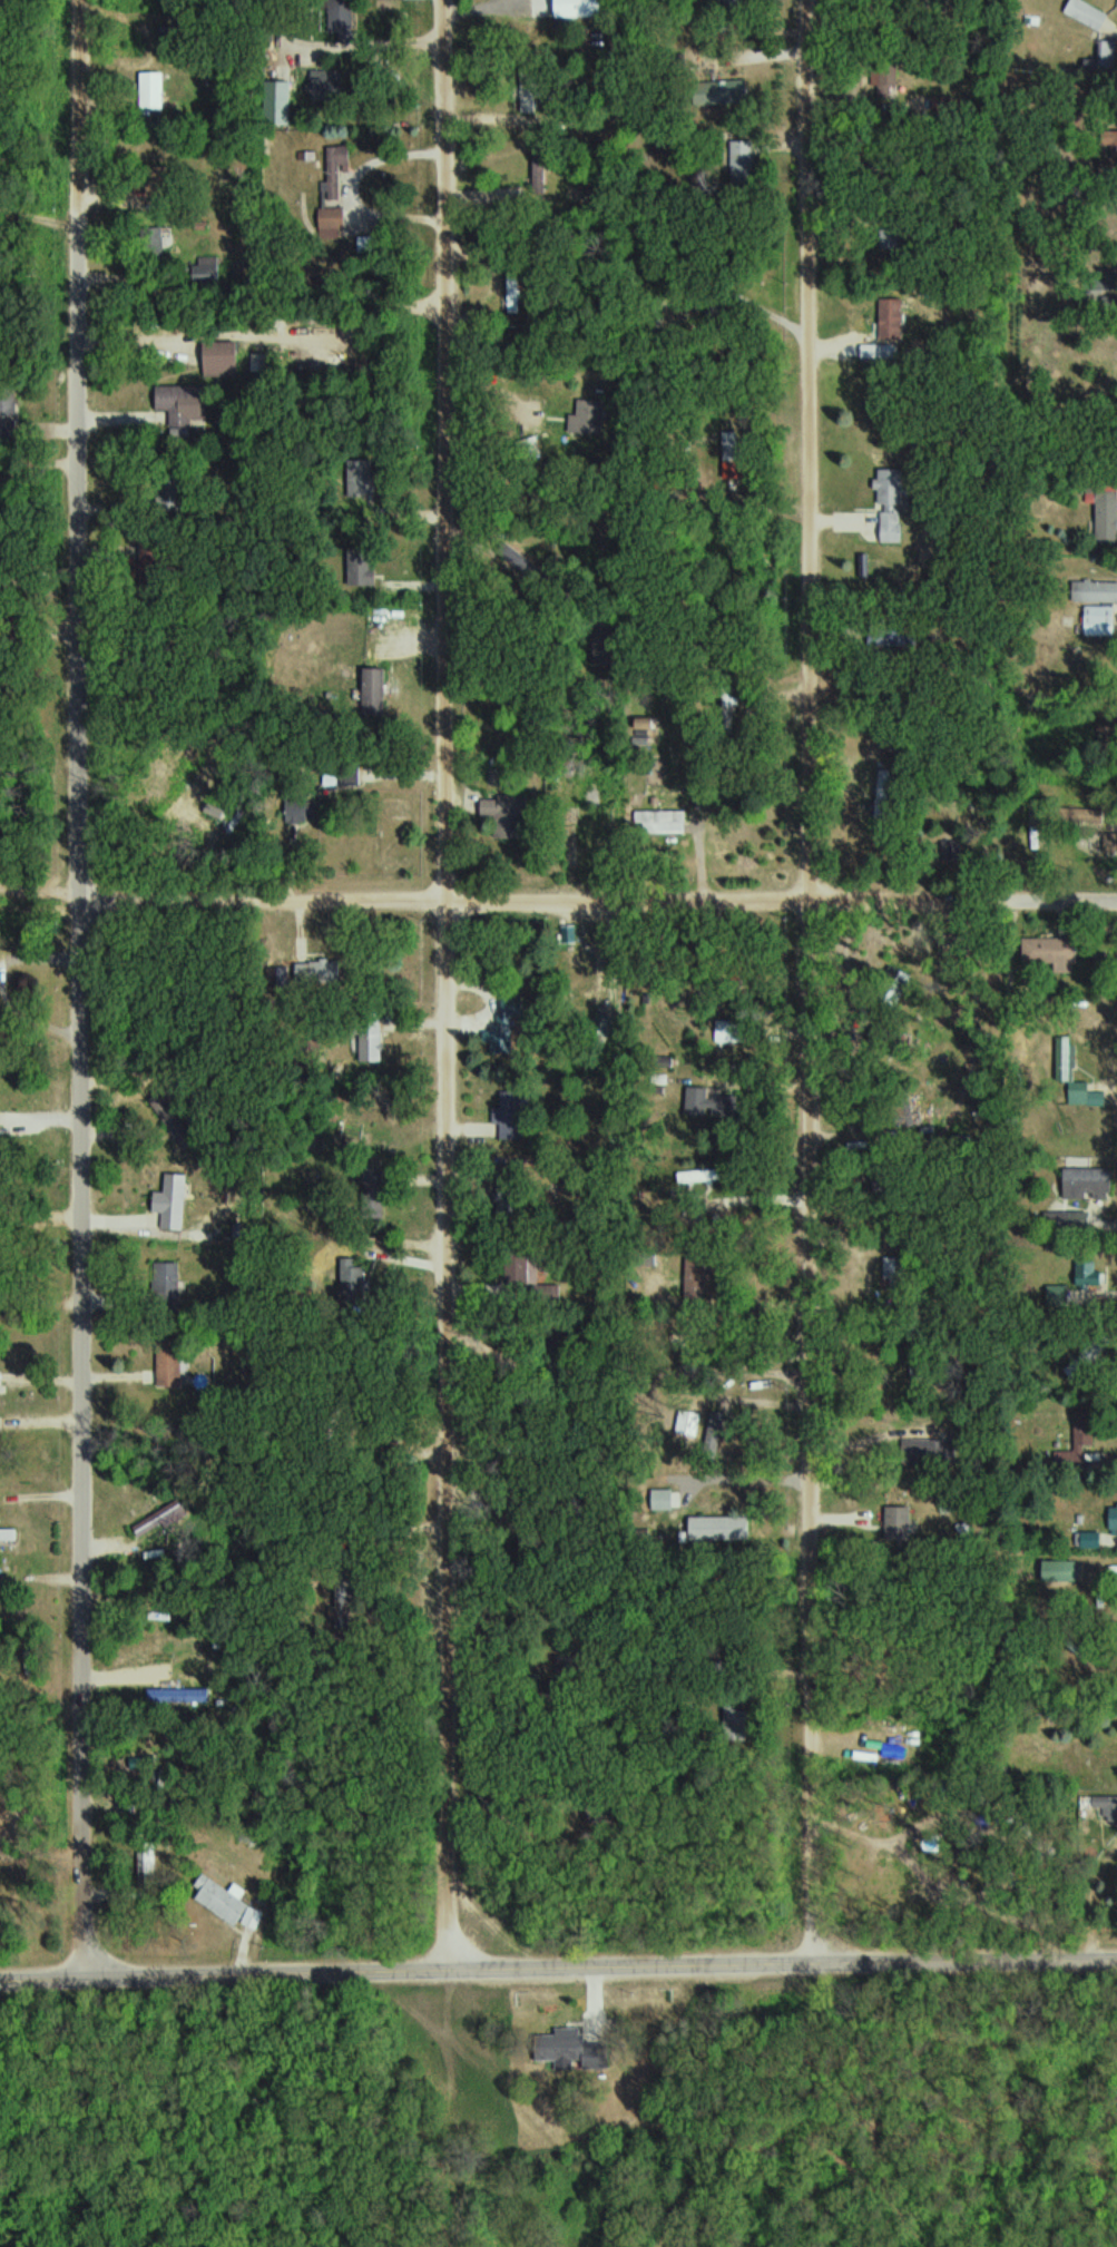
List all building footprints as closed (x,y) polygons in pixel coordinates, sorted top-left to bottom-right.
[(1113,15),(1085,0),(1073,0),(1066,13),(1103,33),(1113,15)] [(356,11),(332,11),(332,37),(356,37),(356,11)] [(1087,59),(1087,71),(1116,71),(1116,38),(1102,38),(1102,59),(1087,59)] [(168,109),(168,72),(144,72),(144,109),(168,109)] [(877,98),(894,98),(894,77),(877,77),(877,98)] [(751,101),(751,81),(709,81),(709,101),(751,101)] [(756,140),(733,140),(732,185),(755,185),(756,140)] [(332,146),(330,167),(352,169),(354,148),(332,146)] [(323,208),(323,228),(350,228),(350,208),(323,208)] [(167,266),(167,228),(142,228),(142,266),(167,266)] [(216,262),(198,263),(198,280),(216,280),(216,262)] [(519,273),(511,273),(511,312),(519,312),(519,273)] [(883,301),(883,340),(906,340),(906,301),(883,301)] [(207,378),(241,378),(241,342),(207,342),(207,378)] [(269,369),(267,354),(254,356),(256,371),(269,369)] [(159,386),(159,412),(210,412),(210,386),(159,386)] [(19,415),(19,391),(0,391),(0,415),(19,415)] [(18,441),(18,419),(0,419),(0,441),(18,441)] [(377,459),(350,459),(350,497),(377,497),(377,459)] [(908,542),(908,468),(883,468),(883,542),(908,542)] [(1099,488),(1099,543),(1116,543),(1116,488),(1099,488)] [(378,550),(351,550),(351,586),(378,586),(378,550)] [(514,562),(523,564),(525,557),(516,555),(514,562)] [(1074,580),(1074,601),(1116,601),(1116,580),(1074,580)] [(1089,604),(1089,628),(1116,628),(1116,604),(1089,604)] [(365,715),(388,715),(388,667),(365,667),(365,715)] [(361,784),(362,773),(346,772),(345,783),(361,784)] [(520,831),(520,814),(528,814),(528,797),(485,797),(485,817),(498,817),(498,831),(520,831)] [(625,807),(581,807),(581,827),(625,827),(625,807)] [(689,809),(638,809),(638,832),(689,832),(689,809)] [(1081,964),(1081,940),(1027,940),(1027,964),(1081,964)] [(598,947),(571,949),(572,968),(585,967),(587,983),(600,982),(598,947)] [(526,1016),(526,997),(496,997),(496,1047),(515,1047),(515,1016),(526,1016)] [(719,1041),(737,1041),(737,1019),(719,1019),(719,1041)] [(386,1028),(363,1028),(363,1058),(386,1058),(386,1028)] [(689,1105),(730,1106),(730,1086),(690,1085),(689,1105)] [(164,1228),(186,1229),(190,1174),(168,1173),(164,1228)] [(370,1302),(370,1258),(345,1258),(345,1302),(370,1302)] [(1106,1285),(1106,1260),(1078,1260),(1078,1285),(1106,1285)] [(182,1269),(159,1269),(159,1308),(182,1308),(182,1269)] [(1050,1307),(1072,1307),(1072,1285),(1050,1285),(1050,1307)] [(185,1386),(185,1353),(160,1353),(160,1386),(185,1386)] [(1096,1443),(1096,1412),(1077,1412),(1077,1450),(1059,1450),(1059,1467),(1086,1467),(1086,1444),(1096,1443)] [(136,1524),(144,1545),(194,1525),(186,1505),(136,1524)] [(913,1505),(889,1505),(888,1539),(913,1540),(913,1505)] [(1112,1509),(1112,1531),(1084,1531),(1085,1546),(1116,1545),(1116,1509),(1112,1509)] [(692,1517),(692,1540),(751,1540),(751,1517),(692,1517)] [(20,1541),(20,1528),(0,1528),(0,1541),(20,1541)] [(1105,1807),(1105,1820),(1116,1820),(1116,1795),(1095,1795),(1095,1807),(1105,1807)] [(158,1884),(158,1849),(142,1849),(142,1884),(158,1884)] [(233,1889),(207,1873),(194,1894),(255,1933),(268,1914),(245,1899),(250,1890),(238,1882),(233,1889)] [(539,2060),(558,2060),(558,2069),(578,2069),(578,2028),(558,2028),(558,2034),(539,2034),(539,2060)]
